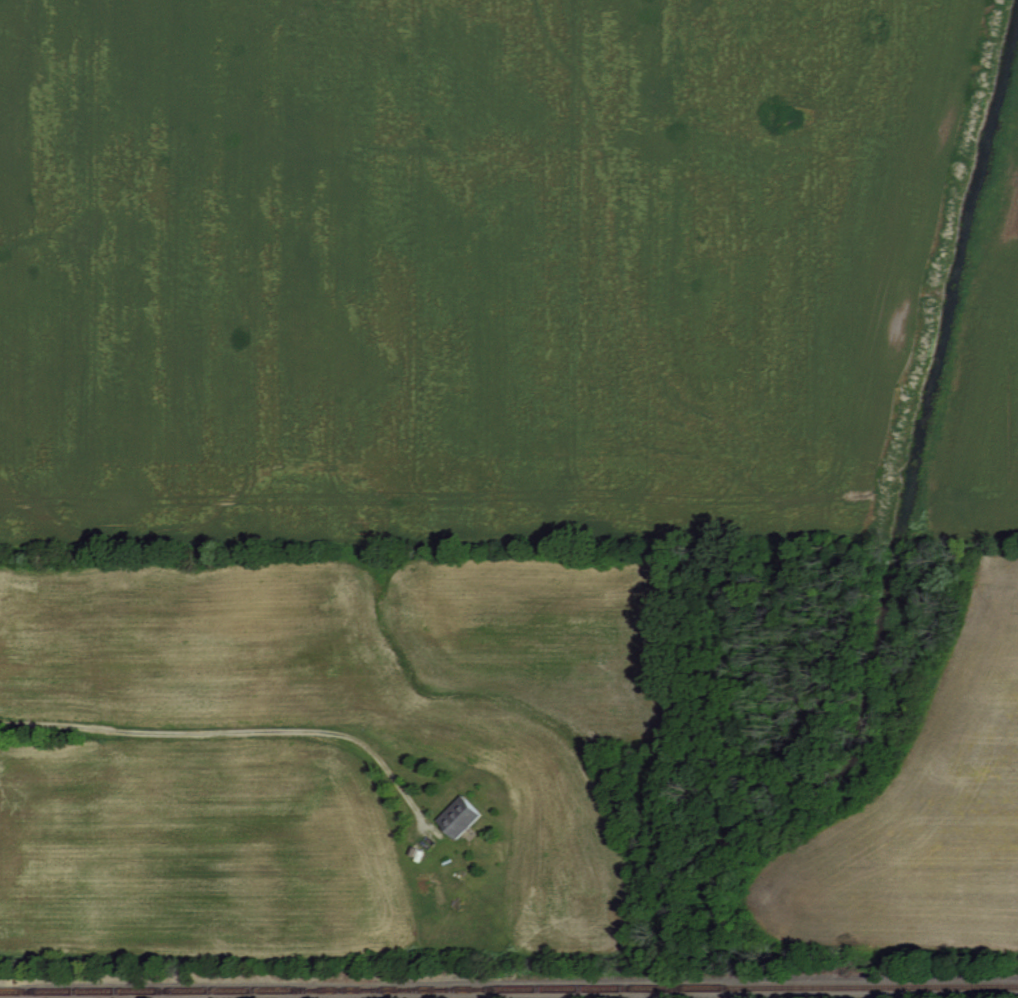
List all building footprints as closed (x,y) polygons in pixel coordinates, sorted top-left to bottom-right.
[(490,814),(470,794),(442,820),(461,841),(490,814)]
